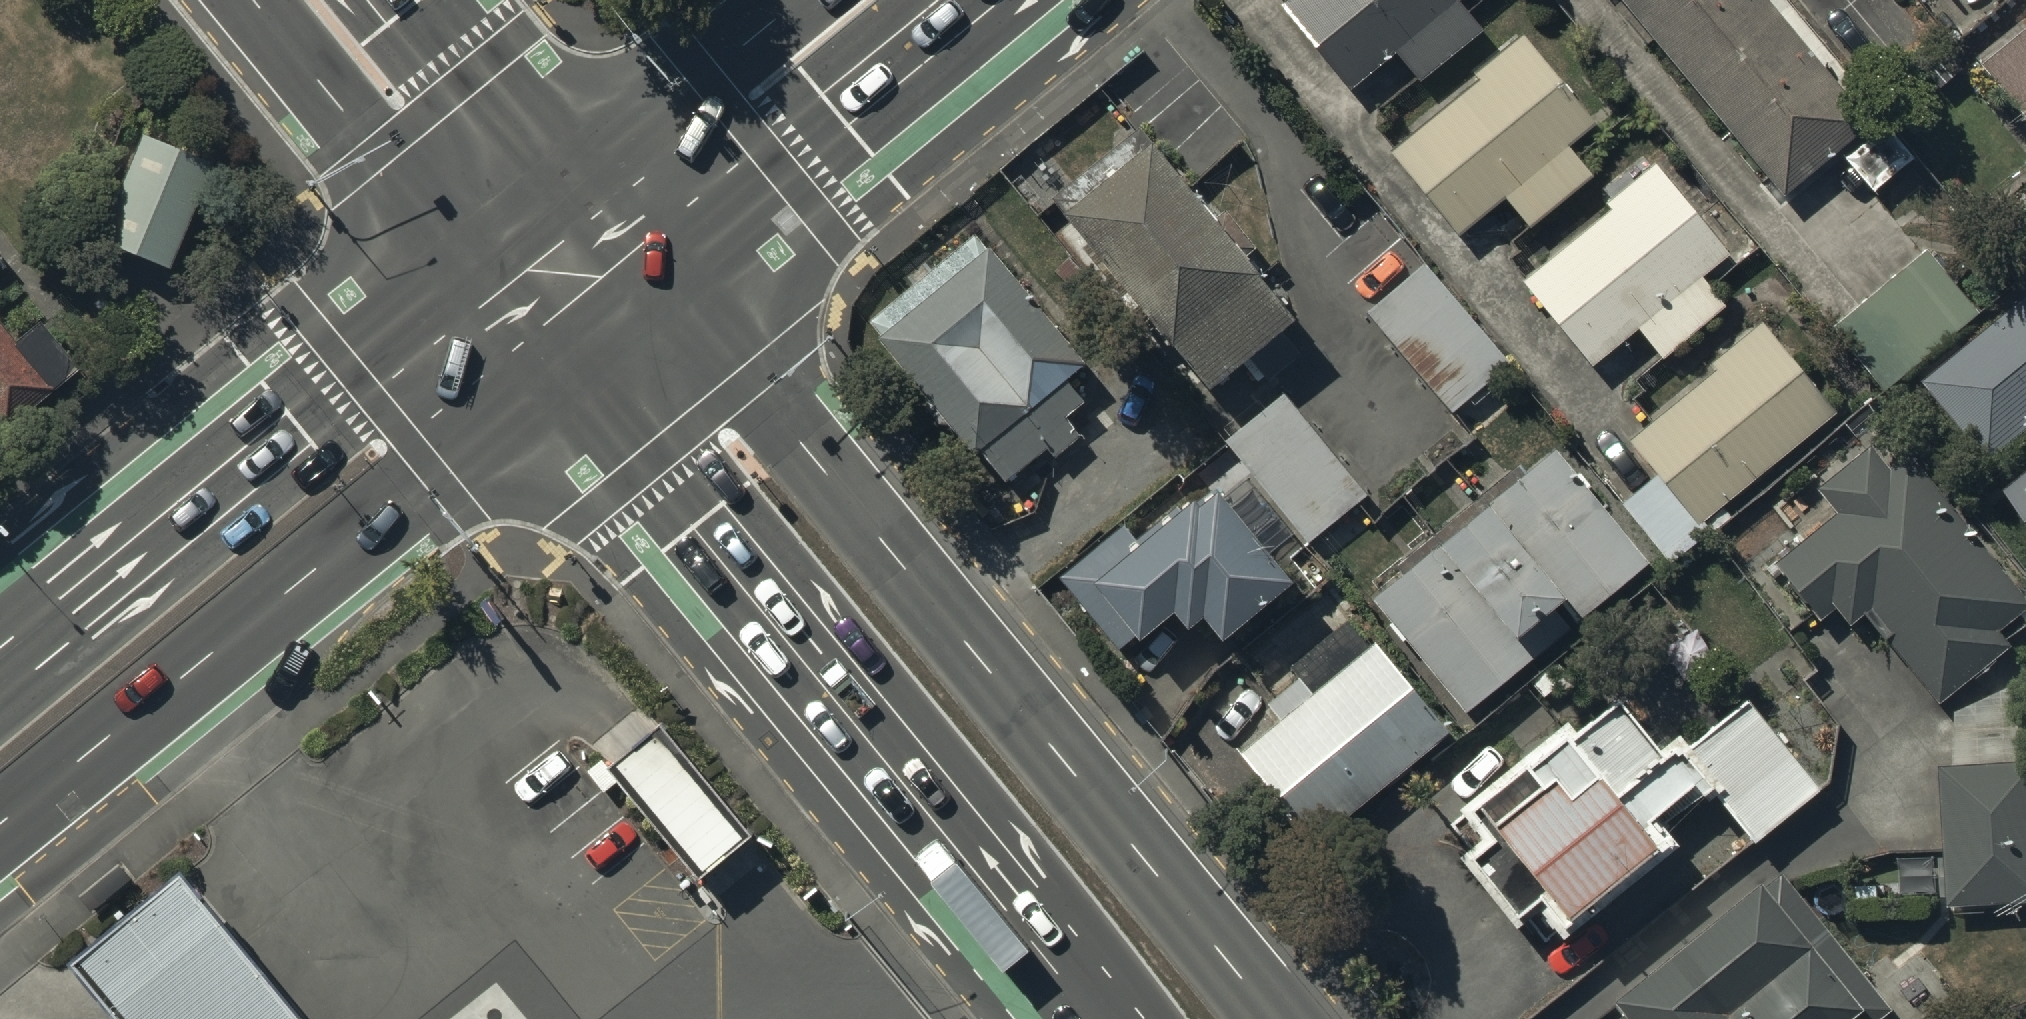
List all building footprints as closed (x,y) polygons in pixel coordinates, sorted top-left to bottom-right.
[(1482,35),(1458,8),(1467,0),(1296,0),(1281,13),(1349,96),(1394,59),(1417,88),(1482,35)] [(1778,202),(1870,126),(1765,0),(1611,0),(1778,202)] [(1979,74),(2025,131),(2025,34),(1979,74)] [(1521,39),(1472,79),(1477,85),(1388,156),(1457,242),(1504,204),(1529,235),(1593,184),(1568,153),(1595,131),(1521,39)] [(1068,222),(1061,228),(1207,401),(1245,369),(1262,389),(1300,358),(1285,341),(1296,332),(1237,262),(1253,249),(1225,215),(1210,227),(1152,158),(1158,153),(1138,129),(1051,202),(1068,222)] [(140,143),(96,248),(169,278),(213,174),(140,143)] [(1593,184),(1529,235),(1515,246),(1520,252),(1509,261),(1526,282),(1521,286),(1590,373),(1637,335),(1661,365),(1725,314),(1701,284),(1727,262),(1654,170),(1610,205),(1593,184)] [(872,326),(886,343),(882,347),(978,464),(983,459),(1008,490),(1050,456),(1056,463),(1083,441),(1068,422),(1104,392),(993,256),(989,259),(974,241),(872,326)] [(1510,367),(1423,266),(1363,317),(1451,420),(1457,415),(1475,437),(1511,407),(1491,383),(1510,367)] [(1990,468),(2025,438),(2025,303),(1924,387),(1990,468)] [(1730,521),(1722,511),(1834,418),(1760,328),(1710,370),(1714,375),(1627,446),(1655,480),(1620,509),(1670,570),(1730,521)] [(4,439),(80,376),(41,329),(16,351),(0,332),(0,435),(4,439)] [(1211,413),(1230,437),(1222,444),(1305,547),(1366,499),(1283,395),(1262,412),(1242,388),(1211,413)] [(1834,519),(1774,568),(1820,623),(1832,614),(1848,633),(1861,621),(1936,711),(2025,636),(2025,603),(1908,462),(1893,475),(1871,449),(1815,496),(1834,519)] [(1373,602),(1462,717),(1648,573),(1555,454),(1523,478),(1519,472),(1395,568),(1403,579),(1373,602)] [(2005,479),(2025,504),(2025,461),(2005,479)] [(1133,545),(1122,531),(1056,586),(1122,665),(1170,625),(1185,643),(1199,631),(1219,656),(1293,594),(1217,502),(1203,513),(1197,506),(1181,519),(1174,511),(1133,545)] [(1264,711),(1278,728),(1237,761),(1284,820),(1281,823),(1307,854),(1449,740),(1375,649),(1370,653),(1346,623),(1287,670),(1298,683),(1264,711)] [(1574,738),(1566,729),(1457,816),(1481,846),(1462,861),(1516,928),(1534,914),(1561,947),(1678,853),(1660,830),(1698,799),(1706,809),(1714,803),(1752,851),(1819,797),(1745,705),(1686,753),(1677,742),(1660,756),(1617,703),(1574,738)] [(661,735),(611,777),(702,887),(753,845),(661,735)] [(1934,771),(1944,913),(2025,907),(2025,765),(1934,771)] [(1757,890),(1611,1010),(1618,1018),(1888,1018),(1892,1016),(1780,879),(1761,895),(1757,890)] [(190,883),(75,976),(109,1018),(300,1018),(190,883)]
